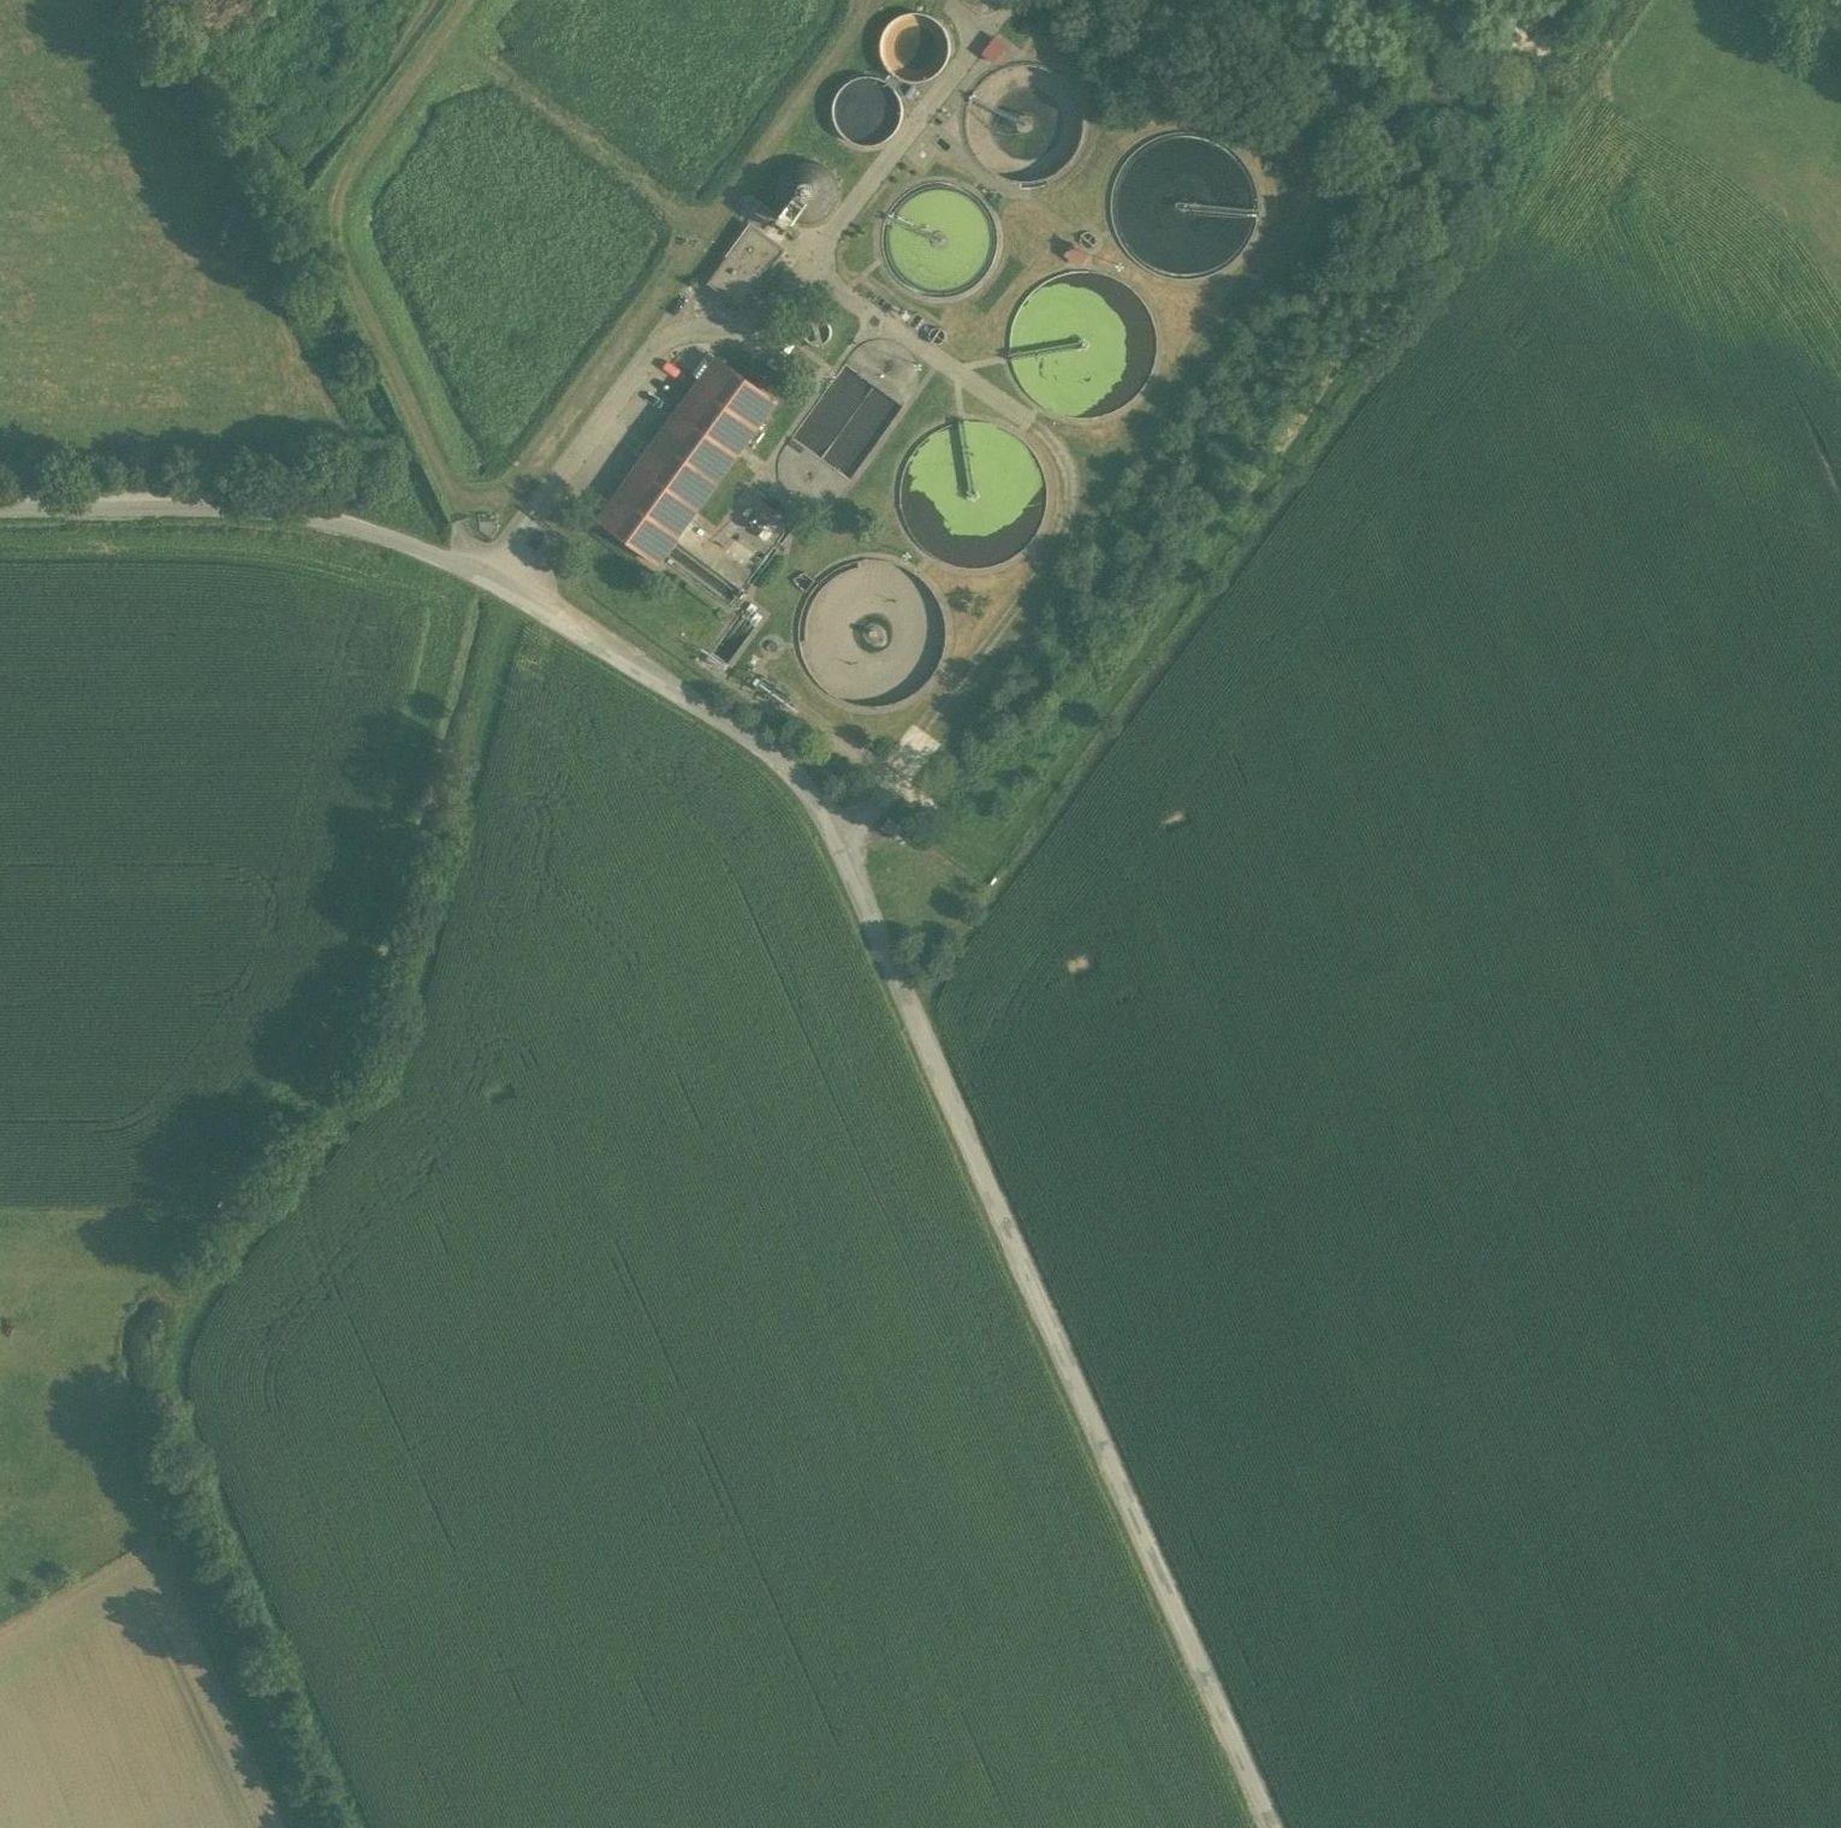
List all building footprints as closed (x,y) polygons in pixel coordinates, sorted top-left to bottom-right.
[(751,224),(708,284),(746,311),(766,283),(762,280),(785,249),(751,224)] [(782,397),(719,351),(597,518),(661,564),(782,397)]
